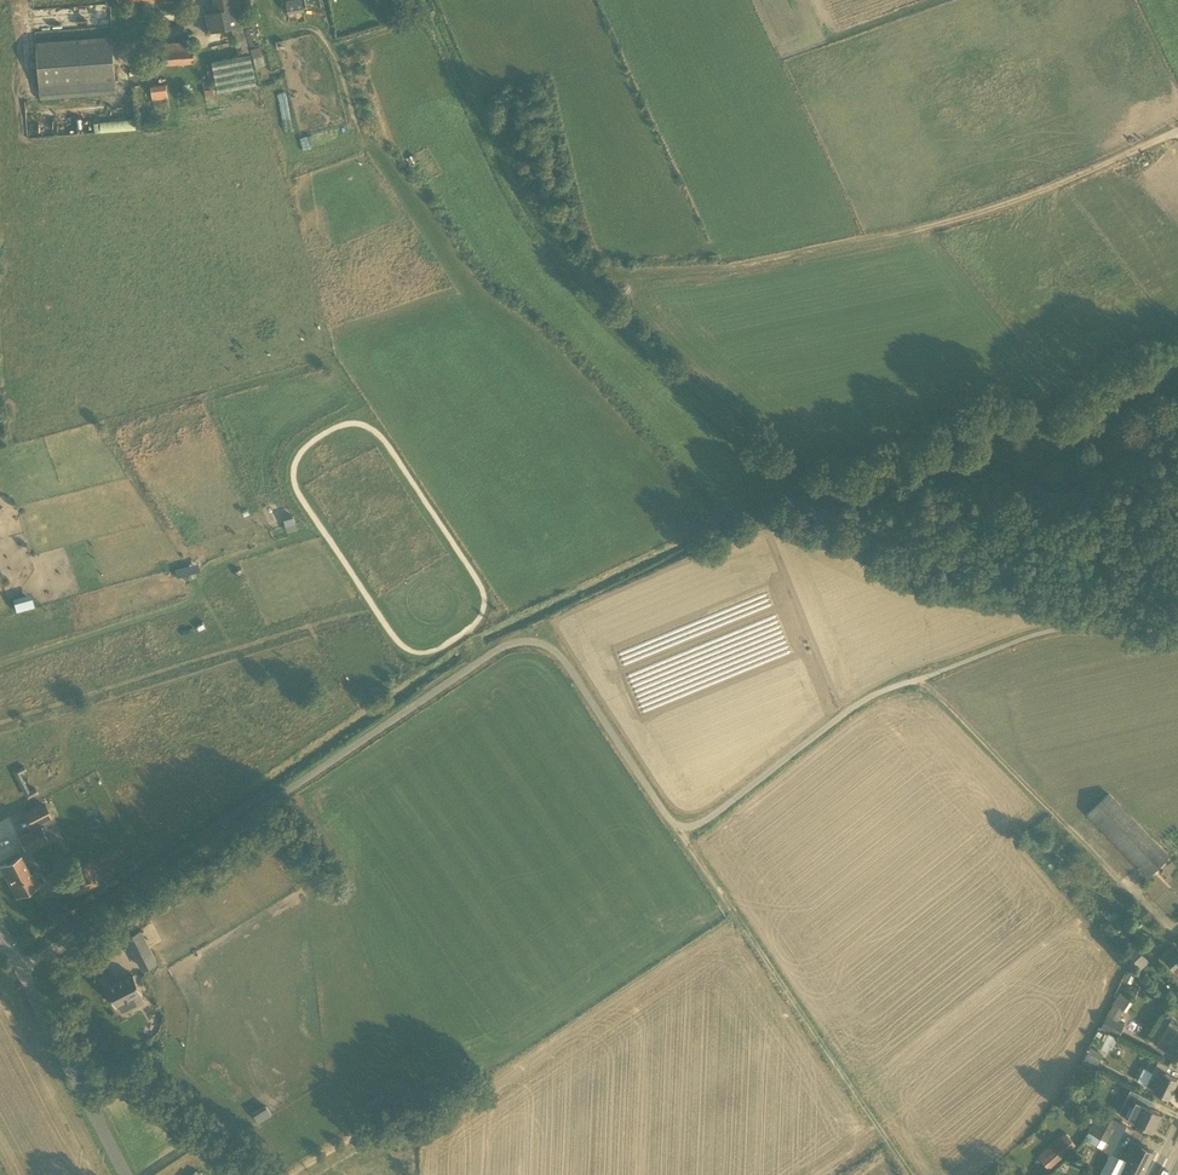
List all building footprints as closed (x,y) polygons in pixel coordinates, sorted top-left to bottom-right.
[(180,13),(179,1),(178,1),(178,0),(155,0),(156,14),(180,13)] [(245,26),(240,0),(214,0),(216,11),(205,13),(209,33),(231,29),(235,43),(232,44),(236,55),(250,51),(243,26),(245,26)] [(304,10),(303,0),(285,0),(287,12),(304,10)] [(36,42),(40,87),(115,81),(112,37),(36,42)] [(172,70),(172,65),(195,63),(193,41),(158,43),(159,49),(150,49),(152,72),(163,71),(163,70),(172,70)] [(260,43),(251,46),(256,66),(266,64),(260,43)] [(250,53),(211,60),(217,91),(256,84),(250,53)] [(150,85),(152,99),(168,97),(166,83),(150,85)] [(293,515),(283,518),(287,531),(297,529),(293,515)] [(178,575),(200,570),(198,563),(176,568),(178,575)] [(14,611),(34,605),(30,592),(11,598),(14,611)] [(29,797),(38,792),(35,786),(30,789),(19,767),(14,769),(29,797)] [(1147,877),(1170,856),(1109,793),(1087,814),(1147,877)] [(43,800),(20,813),(28,828),(51,816),(43,800)] [(25,851),(47,839),(41,826),(18,838),(25,851)] [(36,886),(20,856),(1,866),(5,875),(8,873),(20,894),(36,886)] [(146,931),(134,937),(150,969),(163,963),(146,931)] [(1133,943),(1126,950),(1142,967),(1150,960),(1133,943)] [(1177,970),(1177,951),(1172,945),(1161,955),(1176,971),(1177,970)] [(139,975),(113,988),(122,1007),(131,1002),(135,1010),(150,1002),(147,994),(148,993),(139,975)] [(1118,1036),(1125,1024),(1117,1020),(1130,999),(1119,993),(1100,1025),(1118,1036)] [(1170,1021),(1157,1046),(1169,1052),(1169,1053),(1177,1057),(1177,1025),(1170,1021)] [(1098,1063),(1103,1054),(1091,1048),(1086,1057),(1098,1063)] [(1165,1073),(1169,1065),(1158,1060),(1152,1072),(1144,1068),(1137,1080),(1155,1090),(1168,1096),(1177,1079),(1165,1073)] [(1152,1130),(1160,1113),(1149,1107),(1152,1100),(1139,1094),(1128,1117),(1135,1121),(1152,1130)] [(1099,1111),(1085,1138),(1102,1147),(1116,1120),(1099,1111)] [(402,1123),(399,1127),(407,1133),(409,1130),(413,1125),(404,1120),(402,1123)] [(1037,1155),(1049,1168),(1076,1145),(1065,1131),(1037,1155)] [(370,1133),(362,1137),(367,1145),(375,1141),(370,1133)] [(1126,1154),(1114,1174),(1142,1174),(1154,1152),(1132,1141),(1126,1154)]
